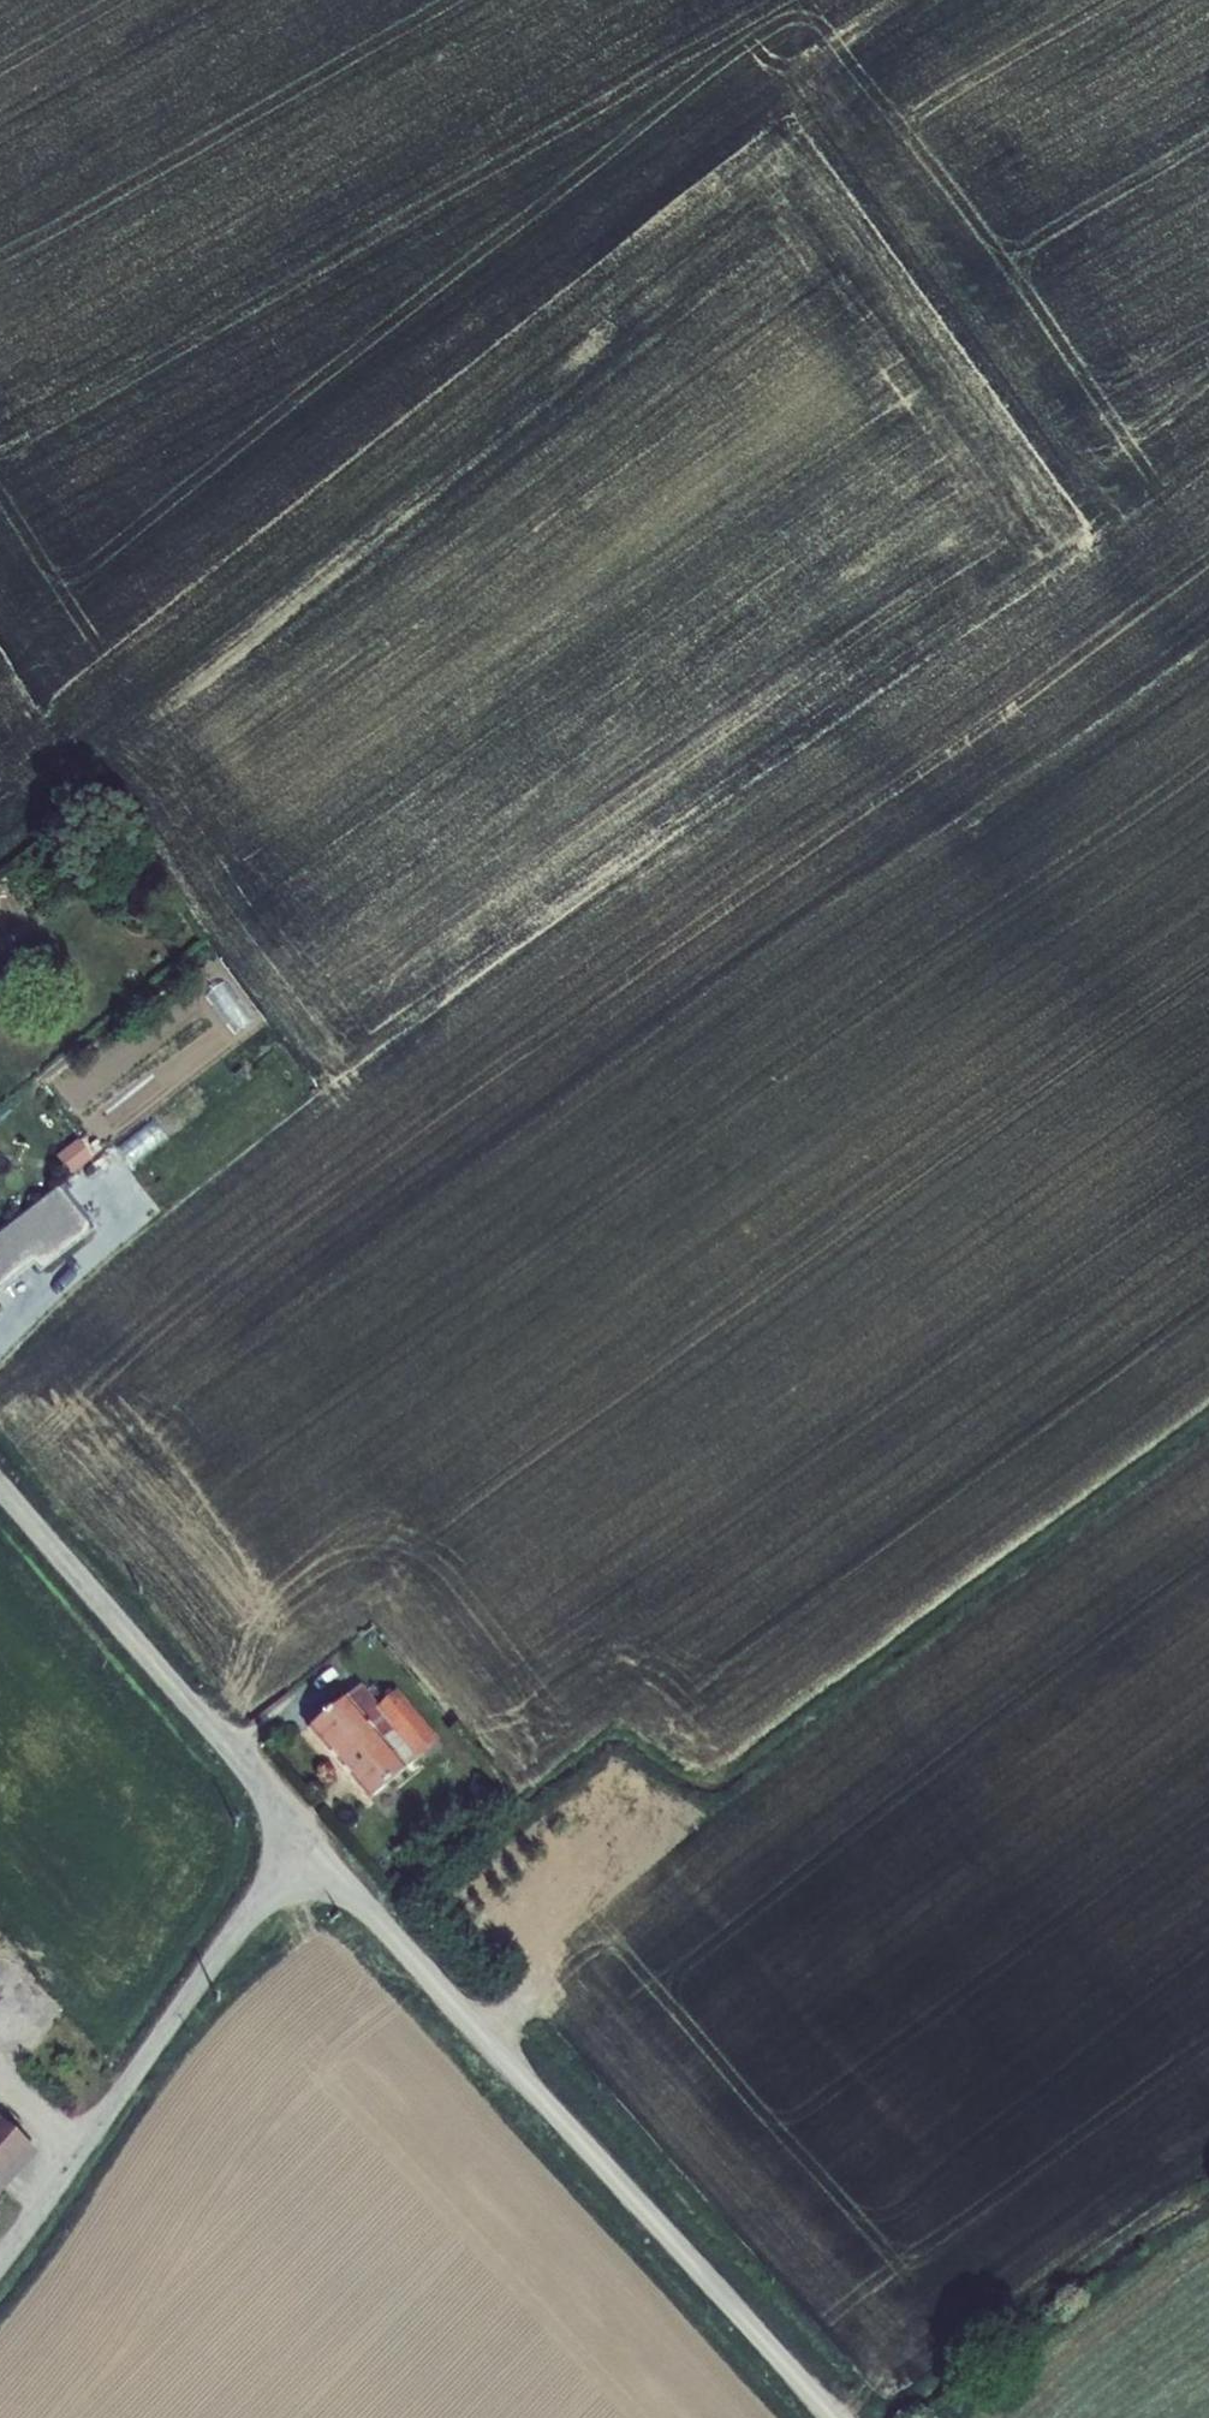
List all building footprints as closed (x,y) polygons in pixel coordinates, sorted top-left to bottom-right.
[(8,944),(26,930),(14,916),(0,927),(0,934),(8,944)] [(56,1156),(71,1176),(93,1159),(78,1139),(56,1156)] [(32,1263),(39,1272),(94,1230),(60,1186),(0,1232),(0,1288),(32,1263)] [(362,1684),(308,1727),(368,1798),(438,1739),(395,1689),(379,1704),(362,1684)] [(39,2150),(0,2115),(0,2193),(39,2150)]
